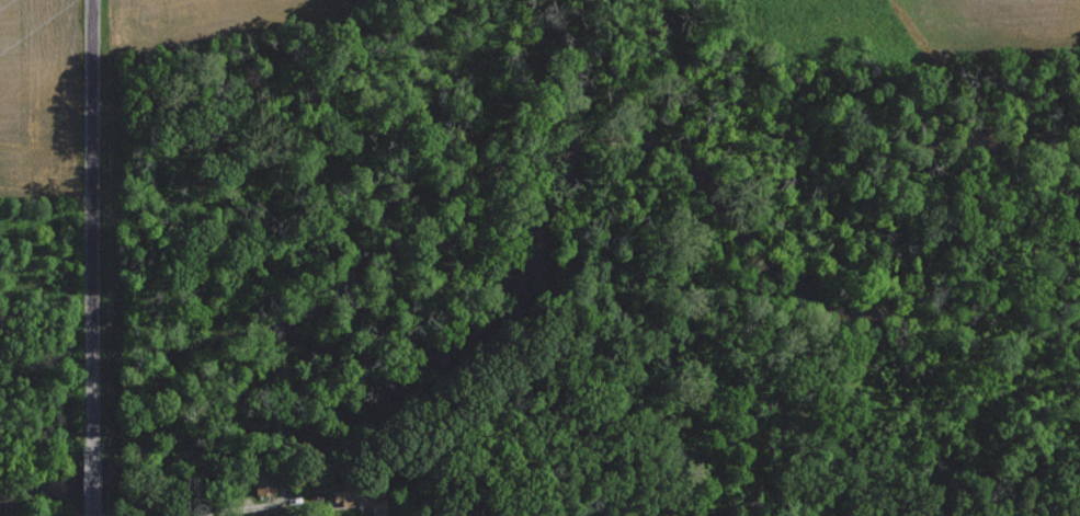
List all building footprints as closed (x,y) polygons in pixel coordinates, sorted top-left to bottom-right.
[(253,495),(271,493),(268,470),(250,472),(253,495)] [(383,512),(382,488),(329,490),(329,506),(369,504),(369,513),(383,512)]
